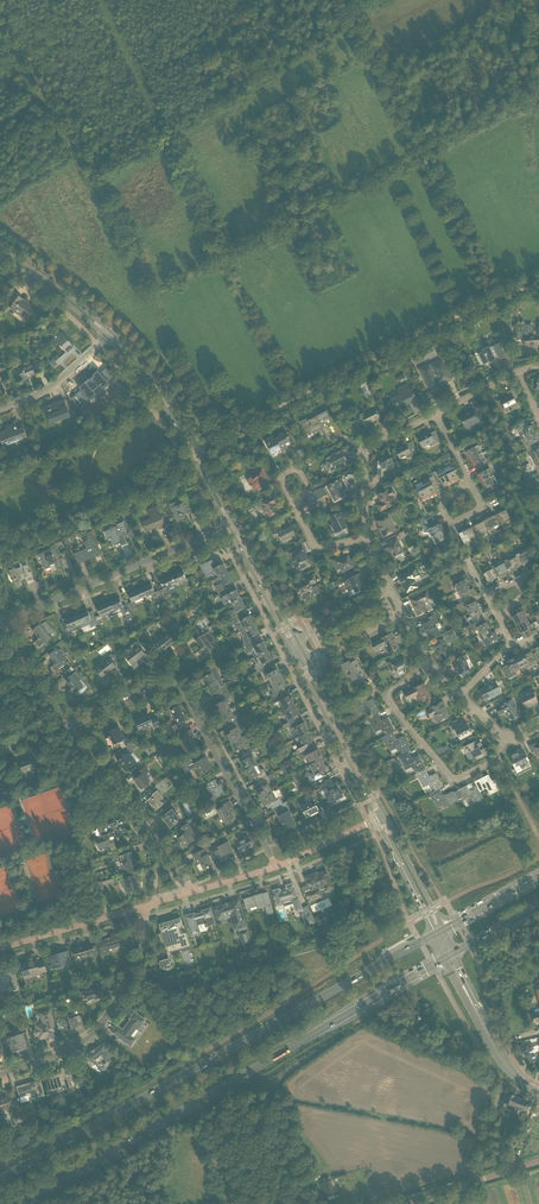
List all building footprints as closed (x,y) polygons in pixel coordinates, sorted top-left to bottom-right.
[(26,302),(24,301),(14,293),(9,301),(14,304),(11,309),(24,318),(26,314),(28,316),(30,312),(31,313),(35,308),(28,303),(29,301),(29,302),(27,301),(26,302)] [(516,331),(517,340),(524,339),(525,342),(525,347),(528,347),(538,346),(538,329),(536,329),(536,331),(533,331),(533,330),(532,330),(532,325),(526,326),(526,331),(516,331)] [(58,354),(54,358),(54,359),(58,364),(59,364),(75,349),(71,345),(70,345),(69,343),(70,342),(61,332),(56,336),(55,337),(55,338),(50,342),(54,347),(58,344),(66,353),(61,357),(58,354)] [(484,350),(478,353),(481,359),(484,365),(489,362),(490,363),(499,358),(500,360),(506,356),(504,351),(499,342),(495,344),(492,339),(487,342),(482,344),(484,348),(483,349),(484,350)] [(443,355),(439,347),(435,350),(439,358),(443,355)] [(54,359),(50,362),(54,367),(55,367),(58,364),(54,359)] [(431,364),(418,370),(427,387),(428,386),(428,387),(429,387),(432,392),(440,388),(439,385),(441,384),(442,384),(444,382),(451,379),(454,377),(455,377),(450,367),(446,369),(441,360),(431,365),(431,364)] [(28,377),(30,376),(42,372),(38,362),(17,370),(21,382),(29,379),(28,377)] [(88,381),(86,383),(87,384),(99,398),(105,392),(101,388),(108,382),(111,379),(108,376),(105,378),(98,371),(97,371),(98,372),(94,376),(91,378),(89,380),(88,380),(88,381)] [(81,390),(72,398),(79,411),(87,404),(86,403),(90,400),(92,403),(99,398),(87,384),(86,383),(83,386),(82,385),(79,388),(81,390)] [(391,400),(394,405),(396,404),(399,409),(405,406),(405,405),(410,402),(412,405),(417,402),(412,390),(410,391),(407,384),(397,390),(400,395),(391,400)] [(504,408),(507,413),(510,411),(511,411),(512,411),(512,410),(518,407),(516,405),(517,404),(514,399),(518,397),(514,388),(506,392),(508,396),(496,401),(497,402),(500,400),(504,408)] [(53,404),(45,407),(48,415),(47,416),(49,421),(50,423),(50,424),(71,417),(70,416),(69,412),(67,406),(66,407),(63,401),(56,403),(58,408),(55,408),(53,404)] [(364,413),(355,418),(358,422),(357,422),(358,424),(361,429),(370,424),(369,422),(375,419),(375,420),(380,418),(378,413),(375,409),(371,411),(369,407),(363,410),(364,413)] [(460,417),(466,428),(466,426),(474,422),(475,424),(480,421),(473,409),(468,412),(468,413),(460,417)] [(300,422),(301,424),(307,435),(322,428),(328,440),(341,433),(334,418),(332,419),(327,410),(316,416),(316,417),(307,421),(306,419),(300,422)] [(525,423),(515,428),(516,429),(516,430),(522,440),(536,433),(536,432),(537,432),(535,429),(534,429),(533,425),(530,426),(528,423),(528,422),(525,423)] [(0,433),(0,438),(0,439),(3,445),(21,439),(21,441),(27,438),(24,429),(23,427),(18,429),(15,423),(5,427),(7,431),(4,432),(4,431),(0,433)] [(429,431),(417,438),(420,443),(422,447),(430,443),(431,443),(433,446),(435,444),(440,442),(435,431),(430,433),(429,431)] [(273,438),(265,442),(268,447),(271,453),(276,450),(277,452),(277,451),(278,451),(281,449),(281,448),(279,445),(284,443),(285,446),(291,443),(288,437),(285,432),(279,435),(280,436),(274,440),(273,438)] [(527,451),(534,447),(532,444),(538,441),(538,438),(538,437),(538,436),(537,433),(536,433),(522,440),(527,451)] [(473,448),(466,452),(469,459),(482,453),(479,447),(482,445),(480,440),(476,441),(471,444),(473,448)] [(395,450),(398,455),(400,459),(407,456),(408,458),(412,456),(413,457),(418,454),(411,442),(395,450)] [(533,462),(538,458),(538,449),(536,451),(534,447),(527,451),(533,462)] [(323,464),(328,474),(337,469),(335,466),(346,460),(341,450),(333,454),(329,455),(330,456),(325,459),(326,462),(323,464)] [(394,463),(392,459),(389,453),(381,458),(380,456),(374,460),(374,477),(381,477),(381,470),(394,463)] [(482,453),(469,459),(473,467),(480,463),(482,467),(491,463),(489,457),(485,459),(482,453)] [(449,454),(438,459),(440,462),(443,460),(444,461),(451,458),(449,454)] [(484,471),(477,475),(481,482),(494,476),(491,469),(494,468),(491,463),(482,467),(484,471)] [(450,469),(445,472),(451,484),(459,481),(456,474),(458,472),(455,466),(454,464),(450,466),(451,469),(450,469)] [(253,477),(247,480),(250,486),(251,485),(254,492),(260,489),(264,487),(261,480),(262,480),(266,478),(263,472),(262,469),(256,471),(252,473),(253,474),(252,475),(253,477)] [(437,471),(431,474),(433,476),(436,483),(440,481),(444,488),(451,484),(445,472),(444,469),(438,472),(437,471)] [(429,482),(423,485),(430,498),(437,494),(434,487),(437,486),(436,483),(433,476),(427,479),(429,482)] [(494,476),(481,482),(485,490),(492,486),(494,490),(500,487),(503,486),(500,480),(497,482),(494,476)] [(314,494),(312,495),(315,501),(325,495),(325,494),(330,492),(335,501),(345,496),(342,491),(346,489),(342,480),(337,483),(335,480),(326,485),(327,486),(322,489),(321,488),(313,492),(314,494)] [(430,498),(423,485),(422,482),(416,485),(417,488),(413,491),(417,499),(420,497),(422,502),(430,498)] [(388,490),(382,493),(377,495),(381,503),(377,505),(381,512),(396,504),(392,496),(395,494),(393,489),(389,491),(388,490)] [(275,495),(270,498),(267,499),(268,501),(261,505),(268,519),(280,513),(277,507),(276,507),(274,505),(279,502),(275,495)] [(171,508),(174,516),(177,522),(185,518),(184,515),(195,510),(190,497),(181,500),(182,503),(171,508)] [(142,522),(143,526),(146,532),(158,526),(159,529),(166,526),(163,519),(164,519),(163,517),(162,517),(157,506),(148,510),(151,518),(142,522)] [(497,515),(494,516),(500,526),(506,523),(505,521),(511,518),(506,510),(502,512),(501,510),(496,512),(497,515)] [(332,527),(336,533),(348,527),(343,519),(348,516),(345,511),(338,514),(337,513),(334,515),(330,517),(329,517),(334,526),(332,527)] [(485,520),(482,522),(487,531),(488,533),(494,530),(495,532),(501,529),(500,526),(494,516),(491,518),(490,515),(484,518),(485,520)] [(389,516),(383,519),(377,522),(382,531),(380,532),(383,538),(396,531),(389,516)] [(424,521),(420,523),(422,527),(431,523),(429,518),(424,521)] [(107,530),(104,531),(107,539),(109,538),(111,537),(112,540),(114,545),(115,545),(114,544),(120,541),(120,543),(121,545),(127,543),(125,537),(124,535),(122,536),(121,533),(123,532),(129,530),(125,521),(116,525),(117,526),(107,530)] [(474,526),(471,528),(475,536),(476,538),(482,535),(481,533),(487,531),(482,522),(479,524),(478,521),(473,524),(474,526)] [(429,538),(432,537),(444,531),(440,523),(433,527),(431,523),(422,527),(423,529),(422,530),(421,531),(422,532),(422,533),(423,534),(427,534),(429,538)] [(280,526),(274,529),(271,530),(273,535),(277,533),(283,544),(292,539),(291,537),(295,535),(291,526),(282,530),(280,526)] [(475,536),(471,528),(467,529),(466,527),(461,530),(462,532),(459,534),(464,544),(471,541),(470,539),(475,536)] [(444,531),(432,537),(435,543),(431,545),(434,550),(443,546),(441,542),(448,538),(444,531)] [(75,554),(76,558),(78,563),(100,554),(91,532),(82,536),(87,549),(75,554)] [(397,538),(392,541),(386,544),(388,547),(384,549),(391,562),(396,559),(395,557),(404,552),(397,538)] [(39,554),(42,561),(45,569),(50,567),(50,566),(54,564),(56,570),(63,567),(57,552),(59,551),(57,546),(39,554)] [(294,551),(289,553),(288,554),(291,560),(292,559),(297,570),(305,566),(303,561),(307,559),(302,548),(294,552),(294,551)] [(520,552),(514,555),(520,566),(523,565),(524,567),(529,564),(528,562),(532,560),(528,551),(522,554),(520,552)] [(509,558),(503,561),(508,572),(511,570),(512,573),(518,570),(517,568),(520,566),(514,555),(514,554),(508,557),(509,558)] [(331,559),(334,564),(337,570),(340,568),(342,572),(357,564),(353,557),(349,559),(348,555),(341,558),(340,555),(331,559)] [(214,559),(201,564),(203,568),(203,569),(205,568),(207,572),(208,575),(211,574),(212,577),(217,574),(218,577),(228,572),(225,567),(224,568),(223,564),(222,564),(220,565),(214,568),(212,564),(216,562),(214,559)] [(25,561),(25,560),(20,562),(19,563),(20,566),(20,567),(16,569),(16,567),(15,568),(14,568),(12,569),(13,569),(9,570),(10,572),(9,572),(11,576),(12,575),(14,579),(12,579),(14,583),(16,586),(21,584),(22,584),(21,580),(25,578),(28,585),(35,582),(31,572),(29,572),(27,568),(29,568),(26,560),(25,560),(25,561)] [(497,564),(491,567),(497,578),(500,576),(501,579),(503,577),(506,576),(505,574),(508,572),(504,563),(503,562),(503,561),(497,564)] [(497,578),(491,567),(490,566),(486,568),(485,570),(482,571),(489,584),(494,582),(493,580),(497,578)] [(344,582),(337,585),(342,595),(348,591),(351,596),(354,594),(360,591),(359,590),(365,587),(363,581),(362,581),(365,580),(363,578),(359,569),(346,575),(348,578),(348,580),(344,582)] [(420,576),(418,574),(416,569),(399,577),(407,593),(418,587),(414,579),(420,576)] [(180,573),(172,577),(175,584),(183,581),(186,588),(194,585),(191,578),(186,580),(183,571),(179,572),(180,573)] [(215,587),(218,594),(225,590),(223,586),(232,581),(231,581),(229,578),(230,577),(228,572),(218,577),(221,583),(215,587)] [(458,583),(454,585),(457,592),(468,586),(467,584),(466,583),(465,581),(469,579),(466,574),(461,577),(456,579),(458,583)] [(296,589),(302,601),(307,598),(307,597),(310,595),(311,597),(318,594),(315,587),(312,588),(310,585),(316,583),(312,576),(304,581),(306,586),(304,587),(303,585),(296,589)] [(163,589),(159,591),(162,598),(167,596),(169,595),(169,594),(178,591),(175,584),(172,577),(164,580),(163,579),(160,581),(163,589)] [(148,587),(140,590),(143,598),(152,594),(155,601),(162,598),(159,591),(155,593),(151,584),(148,586),(148,587)] [(468,586),(457,592),(460,598),(461,599),(462,598),(465,597),(465,598),(467,601),(470,599),(472,598),(477,595),(474,590),(471,592),(470,590),(470,589),(468,586)] [(218,594),(221,598),(225,607),(231,603),(241,598),(238,594),(236,590),(237,590),(236,589),(227,594),(225,590),(218,594)] [(132,602),(127,604),(130,611),(138,608),(135,601),(143,598),(140,590),(132,593),(132,592),(128,594),(132,602)] [(427,591),(415,597),(410,599),(413,604),(414,606),(414,607),(418,615),(419,615),(420,616),(424,614),(423,613),(428,610),(429,611),(433,609),(430,605),(429,604),(426,606),(424,603),(431,599),(427,591)] [(116,600),(108,603),(111,611),(120,607),(123,614),(130,611),(127,604),(123,606),(119,598),(116,599),(116,600)] [(228,613),(232,620),(238,616),(236,612),(246,608),(245,607),(245,608),(243,604),(244,603),(241,598),(231,603),(234,609),(228,613)] [(460,604),(456,606),(457,608),(460,607),(461,610),(467,609),(467,610),(468,613),(479,608),(475,601),(472,602),(469,604),(467,601),(460,604)] [(100,616),(95,617),(98,624),(106,621),(104,617),(112,613),(111,611),(108,603),(100,607),(100,606),(96,607),(100,616)] [(512,617),(516,625),(527,620),(525,615),(529,613),(525,605),(517,608),(519,612),(516,613),(517,614),(512,617)] [(470,617),(467,619),(470,625),(477,622),(475,618),(479,616),(482,614),(479,608),(468,613),(470,617)] [(85,613),(76,617),(81,629),(90,625),(91,627),(98,624),(95,617),(91,619),(87,611),(84,612),(85,613)] [(237,626),(240,631),(254,624),(252,620),(251,620),(249,616),(250,616),(250,615),(240,620),(238,616),(232,620),(235,627),(237,626)] [(430,637),(431,638),(435,636),(434,635),(439,633),(437,627),(440,625),(437,619),(437,620),(434,615),(425,620),(427,623),(423,625),(430,638),(430,637)] [(81,629),(76,617),(68,620),(68,619),(64,621),(68,629),(63,631),(66,638),(74,635),(73,632),(81,629)] [(527,620),(516,625),(521,634),(525,631),(526,632),(535,628),(532,623),(529,624),(527,620)] [(51,638),(48,634),(53,630),(46,622),(41,625),(40,624),(41,624),(32,630),(33,630),(40,638),(32,644),(35,642),(39,647),(51,638)] [(477,622),(470,625),(474,632),(477,630),(479,634),(489,629),(486,622),(483,624),(479,626),(477,622)] [(241,639),(245,646),(251,642),(249,638),(259,634),(259,633),(258,634),(256,630),(257,629),(254,624),(240,631),(243,638),(241,639)] [(489,629),(479,634),(480,635),(482,641),(485,647),(489,644),(489,643),(498,638),(496,633),(493,634),(492,634),(489,629)] [(439,645),(435,647),(441,659),(447,656),(451,654),(445,644),(447,643),(446,641),(452,639),(450,636),(455,634),(453,631),(443,636),(444,638),(442,639),(437,642),(439,645)] [(213,648),(210,644),(215,641),(208,632),(203,635),(202,634),(195,640),(195,641),(196,640),(202,648),(197,652),(198,652),(202,657),(201,657),(202,658),(214,648),(213,648)] [(372,644),(375,649),(375,650),(385,645),(389,653),(394,651),(394,650),(395,650),(399,648),(395,639),(394,639),(391,634),(392,633),(381,638),(383,641),(381,642),(380,640),(372,644)] [(159,639),(158,642),(155,645),(154,645),(152,645),(151,650),(154,654),(158,654),(160,652),(164,657),(164,656),(169,652),(171,656),(172,655),(166,648),(174,642),(175,642),(169,634),(166,636),(164,634),(159,639)] [(255,649),(258,656),(268,651),(265,646),(264,646),(262,642),(263,642),(253,647),(251,642),(245,646),(248,653),(255,649)] [(125,657),(131,665),(134,669),(135,669),(134,669),(139,665),(140,665),(138,663),(140,662),(139,661),(141,659),(142,660),(147,656),(145,654),(142,650),(139,647),(137,644),(135,644),(132,646),(132,648),(134,651),(132,652),(131,653),(125,657)] [(53,651),(50,655),(56,663),(52,666),(52,667),(56,672),(60,669),(67,663),(62,656),(64,654),(60,650),(58,652),(57,649),(53,651)] [(258,656),(253,658),(256,664),(254,665),(258,672),(261,670),(261,671),(265,669),(265,668),(263,665),(269,661),(271,660),(269,656),(270,656),(268,651),(258,656)] [(523,652),(515,657),(520,668),(525,665),(527,669),(538,664),(532,651),(531,651),(534,657),(527,660),(523,652)] [(463,656),(451,662),(454,667),(455,666),(457,670),(459,674),(462,673),(464,677),(470,674),(470,673),(468,670),(469,669),(465,662),(464,661),(466,660),(468,659),(467,658),(466,654),(463,656)] [(95,670),(105,682),(105,681),(110,677),(110,678),(107,673),(115,666),(115,667),(116,667),(115,665),(118,662),(115,655),(110,659),(109,659),(107,661),(105,659),(101,663),(103,665),(96,670),(95,669),(95,670)] [(404,669),(409,667),(404,658),(398,662),(396,657),(387,662),(391,671),(394,669),(398,676),(406,672),(404,669)] [(520,668),(515,657),(506,661),(508,666),(503,668),(502,667),(508,679),(516,674),(515,671),(520,668)] [(350,676),(353,681),(358,678),(359,681),(366,677),(363,670),(361,671),(356,660),(351,663),(350,661),(341,665),(348,678),(350,676)] [(211,673),(202,678),(203,678),(205,681),(204,682),(207,687),(216,682),(220,679),(221,679),(218,673),(214,666),(209,669),(211,673)] [(268,678),(271,683),(281,677),(277,669),(271,672),(268,666),(265,668),(265,669),(261,671),(265,679),(268,678)] [(86,689),(88,687),(85,684),(83,681),(81,680),(82,679),(76,671),(73,674),(73,673),(65,680),(66,680),(72,688),(65,694),(68,692),(72,696),(72,697),(76,694),(76,695),(77,695),(78,695),(79,695),(80,695),(82,694),(84,692),(86,689)] [(271,689),(270,690),(271,691),(273,694),(270,695),(272,699),(284,693),(282,690),(283,690),(283,689),(282,690),(281,688),(284,687),(286,686),(281,677),(271,683),(273,687),(271,689)] [(216,682),(207,687),(209,692),(210,691),(212,695),(214,694),(221,691),(223,695),(226,693),(229,691),(226,684),(224,685),(221,679),(220,679),(216,682)] [(480,691),(484,700),(489,698),(490,699),(501,693),(495,681),(488,685),(489,686),(480,691)] [(411,690),(404,693),(408,701),(417,696),(420,702),(431,696),(426,687),(424,683),(422,684),(413,689),(411,690)] [(522,703),(525,708),(532,704),(533,706),(538,704),(538,703),(536,696),(537,696),(533,688),(525,693),(526,695),(520,698),(522,703)] [(284,710),(294,705),(295,704),(291,697),(290,698),(289,696),(287,692),(286,691),(284,693),(272,699),(273,700),(275,699),(276,702),(279,701),(284,710)] [(214,706),(219,715),(230,709),(227,704),(230,702),(226,693),(223,695),(218,697),(220,702),(214,706)] [(369,712),(372,716),(377,713),(378,713),(380,712),(373,699),(366,702),(362,694),(352,700),(354,704),(355,703),(360,712),(365,709),(367,713),(369,712)] [(507,711),(512,720),(520,716),(512,699),(503,704),(504,705),(496,709),(500,715),(507,711)] [(435,716),(439,722),(449,717),(444,707),(445,706),(443,701),(431,707),(431,708),(427,711),(430,718),(435,716)] [(284,710),(281,712),(283,715),(284,714),(288,722),(285,723),(286,724),(282,725),(283,727),(287,726),(287,725),(289,724),(296,721),(300,719),(298,715),(299,714),(294,705),(284,710)] [(169,728),(172,733),(179,730),(184,727),(181,722),(185,720),(178,706),(170,710),(177,723),(169,728)] [(230,719),(233,724),(240,721),(237,714),(234,716),(230,709),(219,715),(223,723),(230,719)] [(385,731),(387,735),(393,732),(395,731),(388,718),(381,721),(378,713),(377,713),(372,716),(367,718),(369,723),(370,722),(375,731),(381,728),(383,732),(385,731)] [(146,716),(135,720),(137,725),(136,725),(137,727),(137,726),(138,729),(148,726),(149,728),(152,726),(153,729),(157,728),(158,730),(162,729),(161,726),(161,725),(159,723),(157,717),(151,720),(151,719),(150,719),(148,715),(148,716),(146,717),(146,716)] [(465,727),(464,724),(462,720),(451,725),(453,730),(455,729),(460,739),(472,733),(468,725),(465,727)] [(227,735),(231,743),(242,737),(239,733),(242,732),(239,726),(242,724),(240,721),(233,724),(228,727),(231,733),(227,735)] [(296,721),(289,724),(292,729),(290,729),(295,738),(295,739),(308,732),(309,732),(309,731),(304,722),(298,725),(296,721)] [(123,741),(126,746),(131,741),(129,735),(123,738),(119,727),(104,733),(106,738),(110,736),(114,744),(123,741)] [(191,730),(186,733),(180,735),(182,739),(180,740),(187,752),(197,747),(192,737),(194,736),(191,730)] [(294,752),(293,753),(294,756),(300,753),(306,750),(309,748),(309,747),(312,745),(312,744),(310,744),(310,743),(311,742),(313,741),(310,735),(308,732),(295,739),(297,742),(295,743),(296,744),(298,748),(298,750),(299,750),(294,752)] [(400,749),(402,754),(408,751),(410,750),(403,737),(397,740),(393,732),(387,735),(382,737),(383,738),(384,741),(385,742),(386,741),(391,750),(396,747),(398,750),(400,749)] [(242,737),(231,743),(235,751),(236,751),(240,748),(243,754),(251,750),(247,741),(250,739),(247,735),(242,737)] [(134,739),(131,741),(126,746),(125,747),(129,753),(139,746),(134,739)] [(476,756),(477,760),(490,753),(487,747),(484,748),(480,742),(477,744),(476,741),(463,747),(466,754),(470,752),(473,758),(476,756)] [(441,747),(436,750),(439,754),(449,749),(447,746),(442,748),(441,747)] [(300,753),(302,757),(303,756),(305,759),(308,757),(310,762),(311,764),(321,759),(323,759),(318,749),(313,751),(311,752),(310,749),(309,748),(306,750),(300,753)] [(246,770),(257,764),(254,758),(257,756),(253,749),(252,749),(251,750),(243,754),(242,755),(244,754),(246,757),(244,758),(245,760),(241,762),(243,765),(244,765),(247,770),(246,770)] [(528,759),(523,749),(518,752),(517,752),(517,753),(517,754),(516,754),(515,752),(509,755),(513,762),(511,762),(513,766),(514,766),(517,773),(530,766),(527,759),(528,759)] [(402,754),(398,756),(400,761),(401,760),(406,769),(411,766),(413,770),(415,774),(417,773),(425,769),(418,755),(412,758),(408,751),(402,754)] [(122,768),(125,772),(126,771),(126,772),(136,764),(136,763),(139,761),(136,756),(135,757),(132,754),(130,756),(128,754),(126,756),(125,754),(122,756),(123,757),(123,758),(122,758),(122,759),(121,759),(120,760),(118,762),(119,762),(123,767),(122,768)] [(193,756),(182,762),(182,763),(184,766),(186,765),(190,771),(197,767),(197,768),(201,775),(202,775),(208,772),(207,771),(211,769),(208,765),(208,766),(206,762),(205,760),(207,759),(206,757),(205,758),(202,759),(199,754),(193,756)] [(20,763),(20,762),(19,763),(22,772),(34,768),(31,759),(26,760),(26,761),(20,763)] [(311,764),(310,765),(313,772),(310,773),(314,780),(316,779),(322,776),(319,772),(321,771),(326,768),(321,759),(311,764)] [(257,764),(247,770),(249,775),(251,779),(254,777),(257,782),(267,776),(263,769),(261,770),(258,764),(257,764)] [(136,779),(134,781),(139,787),(141,790),(143,788),(148,784),(151,782),(149,780),(147,774),(146,773),(149,771),(149,770),(145,766),(142,768),(138,772),(140,776),(138,778),(137,778),(136,778),(135,779),(136,779)] [(530,766),(517,773),(518,775),(532,769),(530,766)] [(415,774),(417,778),(418,777),(423,786),(429,783),(431,787),(433,786),(435,790),(435,791),(440,788),(440,789),(443,787),(436,773),(429,776),(425,769),(417,773),(415,774)] [(257,789),(256,790),(260,797),(272,791),(270,787),(271,786),(273,778),(271,774),(268,776),(257,782),(260,787),(258,788),(257,789)] [(488,775),(474,782),(478,788),(479,790),(480,792),(484,789),(488,787),(491,793),(500,789),(500,790),(502,794),(506,792),(505,788),(499,778),(492,781),(488,775)] [(212,777),(213,777),(213,776),(198,784),(199,785),(204,782),(207,787),(206,788),(209,792),(211,791),(213,796),(212,797),(213,797),(212,798),(214,802),(222,798),(221,796),(222,796),(220,794),(226,791),(222,783),(218,785),(215,779),(213,780),(212,777)] [(151,797),(147,800),(152,807),(154,806),(156,809),(159,807),(164,804),(162,802),(165,800),(160,795),(165,791),(163,788),(167,785),(166,784),(169,781),(166,777),(155,786),(151,790),(153,794),(152,794),(150,796),(151,797)] [(325,780),(317,784),(320,791),(327,788),(328,791),(328,792),(330,794),(326,796),(328,800),(330,805),(336,802),(335,800),(335,799),(341,796),(338,790),(338,789),(337,789),(336,789),(335,787),(337,787),(334,782),(333,783),(330,778),(326,780),(327,781),(325,782),(325,780)] [(467,785),(454,792),(458,800),(462,798),(463,800),(467,798),(470,804),(479,800),(479,801),(481,804),(485,802),(483,799),(484,799),(480,792),(479,790),(478,788),(470,792),(467,785)] [(435,791),(435,790),(429,793),(431,798),(432,797),(437,806),(443,803),(445,807),(448,805),(449,806),(458,801),(458,800),(454,792),(453,791),(443,796),(440,789),(440,788),(435,791)] [(272,791),(260,797),(264,805),(266,805),(267,804),(269,803),(270,802),(271,805),(270,805),(273,810),(272,810),(280,805),(281,804),(283,803),(279,797),(276,799),(272,791)] [(301,805),(302,808),(305,813),(308,812),(310,816),(319,811),(316,805),(321,802),(316,792),(310,795),(312,799),(301,805)] [(223,805),(217,808),(218,810),(220,813),(224,821),(224,822),(227,826),(229,825),(234,822),(232,818),(234,817),(231,812),(234,810),(233,808),(229,801),(224,804),(223,805)] [(283,814),(279,816),(280,816),(283,823),(282,823),(282,824),(283,824),(285,829),(295,824),(291,816),(290,814),(293,812),(294,814),(295,814),(292,809),(288,801),(283,803),(281,804),(281,805),(282,806),(284,809),(281,810),(281,811),(283,814)] [(167,816),(163,820),(170,829),(174,825),(175,825),(176,825),(176,824),(179,822),(177,820),(179,818),(175,812),(178,809),(172,803),(168,806),(163,810),(166,813),(165,814),(167,816)] [(105,841),(98,844),(99,849),(109,846),(109,848),(110,848),(111,851),(117,849),(116,846),(114,841),(118,840),(119,840),(119,839),(120,839),(120,838),(119,838),(119,837),(118,837),(116,838),(114,831),(117,830),(116,826),(115,826),(114,823),(113,823),(98,828),(101,836),(101,837),(103,836),(105,841)] [(184,834),(182,835),(178,839),(184,847),(194,840),(193,839),(190,835),(194,832),(187,823),(178,831),(181,829),(184,834)] [(237,846),(241,852),(253,845),(248,837),(240,841),(238,837),(233,839),(237,846)] [(215,852),(218,857),(219,857),(221,861),(229,858),(226,853),(231,850),(232,852),(233,851),(228,842),(218,847),(220,849),(215,852)] [(204,849),(198,852),(193,855),(196,861),(198,860),(203,869),(208,867),(208,868),(213,865),(210,859),(209,859),(208,856),(209,856),(208,854),(207,854),(204,849)] [(120,850),(115,852),(113,853),(114,858),(119,856),(121,863),(121,865),(122,865),(124,869),(137,865),(135,860),(134,860),(131,852),(122,855),(120,850)] [(305,878),(309,886),(311,891),(305,893),(309,902),(322,896),(320,893),(327,890),(333,888),(326,871),(316,875),(316,876),(314,877),(314,876),(312,877),(311,875),(305,878)] [(123,884),(124,887),(126,892),(139,888),(137,881),(135,881),(134,876),(130,877),(129,873),(120,876),(122,880),(121,880),(123,884)] [(101,882),(94,884),(97,891),(103,889),(101,882)] [(302,910),(302,909),(298,897),(297,897),(294,888),(293,888),(292,884),(286,886),(287,890),(286,890),(285,891),(283,892),(282,891),(280,892),(280,889),(273,891),(275,895),(274,895),(275,899),(276,899),(278,906),(284,904),(284,906),(294,903),(296,911),(302,910)] [(244,900),(243,900),(246,910),(259,906),(259,907),(265,906),(266,911),(267,911),(268,911),(268,913),(271,912),(271,913),(271,914),(274,913),(269,895),(268,892),(261,894),(261,895),(262,896),(259,897),(258,895),(257,895),(244,899),(244,900)] [(245,943),(246,945),(251,943),(238,900),(228,904),(229,905),(225,906),(225,905),(215,908),(218,919),(225,917),(226,918),(227,918),(231,917),(234,928),(236,929),(241,928),(241,931),(240,934),(243,942),(245,943)] [(186,916),(186,917),(192,935),(200,933),(198,925),(204,923),(205,927),(215,924),(210,909),(202,911),(203,913),(194,915),(194,914),(186,916)] [(310,913),(304,915),(303,916),(307,925),(314,922),(310,913)] [(318,917),(315,918),(318,925),(329,920),(328,918),(325,920),(323,914),(318,917)] [(161,933),(158,934),(161,944),(164,943),(169,958),(160,961),(159,962),(159,963),(159,965),(160,966),(160,967),(161,968),(162,969),(163,970),(165,970),(166,970),(167,970),(168,970),(170,970),(171,969),(172,968),(170,963),(174,962),(174,961),(173,960),(173,959),(172,958),(171,957),(169,951),(167,945),(179,941),(179,943),(180,944),(181,945),(182,945),(183,945),(184,945),(185,945),(186,945),(187,945),(189,944),(186,932),(182,933),(181,933),(179,927),(182,926),(183,926),(182,922),(181,919),(160,926),(159,926),(161,933)] [(99,943),(102,956),(109,954),(108,949),(126,944),(127,948),(133,946),(128,931),(112,936),(112,937),(105,939),(105,941),(99,943)] [(73,949),(74,955),(76,959),(91,955),(92,957),(98,956),(97,953),(94,954),(92,945),(79,948),(78,947),(73,949)] [(49,956),(50,962),(53,969),(59,967),(59,966),(64,964),(65,966),(72,964),(68,951),(49,956)] [(25,964),(20,966),(22,971),(24,979),(40,974),(47,972),(45,966),(43,961),(37,963),(36,959),(30,961),(26,962),(26,964),(25,964)] [(8,989),(7,987),(11,986),(13,991),(20,989),(14,970),(7,972),(8,975),(4,976),(2,968),(0,969),(0,991),(8,989)] [(90,990),(84,992),(85,992),(86,998),(86,1000),(87,999),(87,1001),(98,998),(99,998),(103,997),(103,996),(102,993),(104,992),(103,991),(109,989),(106,980),(102,981),(89,985),(90,990)] [(33,1030),(34,1031),(35,1037),(38,1036),(39,1040),(45,1038),(44,1037),(47,1036),(48,1042),(55,1040),(53,1032),(56,1031),(50,1010),(40,1014),(41,1019),(43,1023),(35,1025),(36,1029),(33,1030)] [(532,1017),(533,1023),(538,1021),(538,1011),(531,1014),(532,1017)] [(145,1020),(139,1016),(135,1012),(134,1014),(133,1014),(131,1016),(131,1017),(130,1019),(131,1019),(128,1023),(127,1023),(128,1024),(126,1026),(126,1025),(125,1026),(126,1026),(123,1030),(117,1025),(112,1032),(130,1046),(135,1039),(131,1036),(137,1028),(138,1029),(140,1027),(145,1020)] [(65,1018),(61,1019),(63,1026),(62,1026),(62,1028),(63,1027),(65,1031),(72,1029),(71,1026),(74,1025),(74,1027),(85,1024),(82,1015),(77,1017),(69,1019),(68,1017),(65,1018)] [(10,1047),(10,1048),(12,1053),(16,1052),(16,1051),(24,1049),(31,1047),(27,1032),(7,1038),(9,1043),(9,1044),(9,1045),(9,1046),(10,1047)] [(84,1057),(86,1060),(85,1061),(85,1062),(86,1063),(86,1064),(88,1064),(89,1064),(91,1067),(101,1060),(106,1067),(116,1060),(104,1043),(95,1049),(94,1048),(93,1048),(91,1050),(91,1051),(91,1052),(84,1057)] [(520,1053),(521,1056),(522,1056),(523,1058),(533,1053),(538,1051),(538,1046),(538,1045),(537,1045),(533,1047),(533,1046),(526,1049),(526,1048),(526,1049),(520,1052),(520,1053)] [(533,1053),(523,1058),(524,1060),(523,1061),(525,1064),(526,1064),(532,1061),(532,1062),(532,1061),(536,1059),(533,1053)] [(50,1076),(51,1081),(48,1082),(50,1089),(65,1085),(67,1089),(73,1087),(67,1066),(60,1068),(62,1073),(54,1075),(54,1074),(53,1074),(53,1073),(52,1073),(51,1073),(51,1074),(50,1074),(50,1075),(50,1076)] [(16,1086),(20,1098),(21,1103),(29,1100),(27,1094),(32,1093),(32,1094),(37,1093),(38,1098),(45,1096),(41,1081),(40,1081),(34,1083),(34,1081),(26,1084),(26,1086),(25,1086),(24,1085),(23,1085),(23,1084),(22,1085),(21,1085),(16,1086)] [(16,1122),(23,1120),(13,1089),(6,1091),(7,1096),(0,1098),(0,1111),(11,1108),(16,1122)] [(510,1105),(511,1106),(515,1096),(508,1093),(503,1107),(506,1108),(506,1109),(508,1104),(510,1105)] [(513,1113),(516,1115),(522,1099),(519,1098),(519,1097),(517,1096),(517,1097),(515,1096),(511,1106),(515,1107),(513,1113)] [(522,1099),(516,1115),(519,1116),(520,1116),(522,1111),(525,1112),(529,1102),(528,1101),(526,1100),(525,1100),(522,1099)] [(323,1195),(324,1198),(334,1195),(329,1180),(324,1182),(320,1183),(323,1195)]
